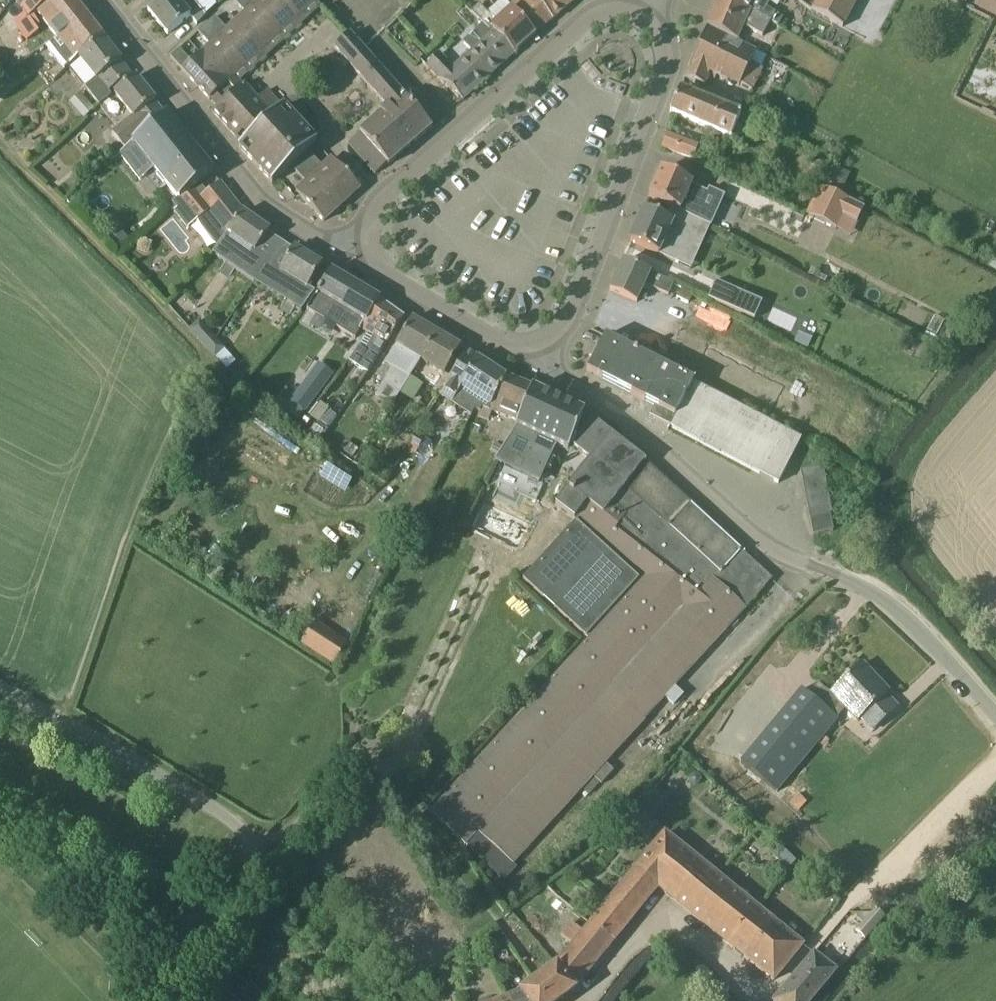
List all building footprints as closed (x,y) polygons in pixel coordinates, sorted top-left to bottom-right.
[(47,0),(12,0),(23,13),(11,23),(27,43),(40,33),(29,20),(37,14),(52,33),(58,28),(40,6),(47,0)] [(59,64),(99,32),(74,0),(47,0),(40,6),(58,28),(52,33),(56,38),(45,47),(59,64)] [(189,16),(199,8),(192,0),(160,0),(148,10),(168,35),(190,17),(189,16)] [(235,20),(264,51),(281,35),(249,0),(234,0),(245,12),(235,20)] [(281,35),(298,19),(281,0),(249,0),(281,35)] [(315,0),(281,0),(298,19),(317,2),(315,0)] [(541,30),(512,0),(511,0),(508,2),(505,0),(502,0),(487,13),(479,4),(472,11),(515,53),(541,30)] [(541,30),(553,20),(576,0),(512,0),(541,30)] [(772,22),(734,0),(718,0),(707,26),(736,40),(743,25),(764,36),(772,22)] [(783,19),(776,15),(766,10),(772,0),(734,0),(772,22),(779,27),(783,19)] [(860,0),(818,0),(813,10),(845,28),(860,0)] [(442,52),(428,64),(462,101),(515,53),(472,11),(472,12),(483,24),(466,40),(474,49),(455,66),(442,52)] [(214,16),(206,24),(246,67),(264,51),(235,20),(226,29),(214,16)] [(209,44),(200,53),(228,83),(246,67),(206,24),(198,32),(209,44)] [(753,93),(764,69),(750,63),(755,50),(707,27),(685,79),(703,86),(706,79),(712,82),(714,77),(747,90),(753,93)] [(121,61),(101,37),(102,36),(99,32),(59,64),(63,69),(67,66),(77,58),(94,79),(84,87),(98,105),(111,95),(108,92),(130,74),(120,62),(121,61)] [(334,48),(388,108),(360,133),(361,134),(349,144),(375,174),(387,164),(389,165),(432,128),(350,35),(334,48)] [(8,59),(11,63),(28,50),(25,45),(11,56),(8,59)] [(200,53),(191,61),(180,49),(171,58),(210,100),(228,83),(200,53)] [(28,50),(11,63),(14,68),(32,54),(28,50)] [(155,101),(135,77),(114,94),(132,117),(112,133),(124,147),(144,131),(140,126),(161,110),(154,102),(155,101)] [(257,100),(251,94),(243,85),(213,112),(242,144),(239,147),(272,184),(316,143),(283,107),(282,108),(267,91),(257,100)] [(730,138),(740,117),(679,91),(670,113),(730,138)] [(83,97),(72,107),(83,119),(95,109),(83,97)] [(165,115),(161,110),(140,126),(144,131),(124,147),(126,150),(119,155),(139,180),(157,165),(183,196),(213,173),(166,115),(165,115)] [(699,147),(667,134),(661,148),(693,162),(699,147)] [(118,142),(113,146),(120,153),(124,150),(118,142)] [(323,167),(311,154),(294,170),(306,183),(296,192),(324,222),(360,188),(332,158),(323,167)] [(831,165),(822,183),(841,193),(850,174),(831,165)] [(701,209),(708,195),(690,187),(691,185),(661,170),(648,198),(711,227),(715,216),(701,209)] [(220,183),(201,198),(198,194),(183,204),(197,221),(207,212),(225,234),(240,211),(241,209),(220,183)] [(810,216),(835,228),(841,215),(856,222),(862,209),(823,189),(810,216)] [(628,243),(678,265),(690,237),(696,239),(702,224),(670,209),(665,221),(642,211),(628,243)] [(257,252),(269,232),(270,232),(240,211),(225,234),(218,245),(215,249),(270,284),(281,268),(257,252)] [(308,288),(322,265),(294,248),(281,268),(270,284),(303,306),(314,292),(308,288)] [(651,272),(650,273),(623,261),(610,290),(637,303),(643,290),(646,285),(669,296),(675,283),(651,272)] [(380,300),(331,270),(307,306),(323,316),(334,299),(366,320),(362,327),(366,330),(384,306),(379,302),(380,300)] [(709,300),(732,311),(739,294),(717,283),(709,300)] [(385,345),(403,321),(404,319),(384,306),(366,330),(370,332),(360,347),(350,363),(369,374),(386,346),(385,345)] [(409,376),(420,357),(436,333),(412,319),(396,343),(403,347),(393,363),(374,396),(392,407),(400,394),(410,377),(409,376)] [(216,338),(210,332),(199,342),(205,349),(216,338)] [(445,372),(460,348),(436,333),(420,357),(445,372)] [(778,484),(788,466),(801,440),(713,395),(715,392),(623,345),(606,336),(587,371),(674,416),(669,427),(778,484)] [(217,339),(205,349),(214,359),(216,357),(224,349),(225,348),(217,339)] [(708,346),(693,377),(771,417),(787,386),(708,346)] [(489,411),(506,378),(466,351),(443,388),(439,396),(469,415),(473,408),(477,410),(475,416),(485,420),(489,411)] [(311,412),(330,386),(312,372),(292,398),(311,412)] [(410,377),(400,394),(411,400),(421,384),(410,377)] [(570,447),(584,414),(532,389),(506,378),(489,411),(516,421),(510,431),(502,426),(494,440),(502,445),(495,456),(494,459),(539,480),(553,451),(550,450),(552,447),(547,444),(549,439),(569,448),(570,447)] [(565,618),(680,494),(645,463),(584,414),(570,447),(588,461),(567,488),(568,489),(555,505),(575,522),(523,580),(565,618)] [(326,429),(315,422),(309,431),(320,438),(326,429)] [(833,531),(830,515),(832,515),(823,467),(801,471),(810,519),(813,535),(833,531)] [(602,785),(614,772),(606,764),(645,721),(644,720),(772,579),(742,552),(742,551),(680,494),(565,618),(588,639),(427,816),(464,850),(475,835),(511,867),(523,854),(594,777),(602,785)] [(476,550),(488,554),(496,531),(484,528),(476,550)] [(807,696),(836,719),(842,711),(848,717),(848,719),(854,725),(858,722),(870,735),(897,709),(887,700),(870,682),(873,679),(860,665),(829,695),(816,684),(807,696)] [(836,719),(807,696),(799,690),(739,763),(776,793),(817,745),(823,749),(828,743),(823,738),(837,721),(836,719)] [(663,832),(589,924),(612,944),(656,890),(772,984),(803,946),(663,832)] [(571,946),(556,965),(575,990),(612,944),(589,924),(582,933),(569,923),(559,936),(571,946)] [(771,1000),(812,1000),(837,973),(814,953),(771,1000)] [(516,994),(521,1000),(560,1000),(575,990),(556,965),(538,978),(516,994)]
